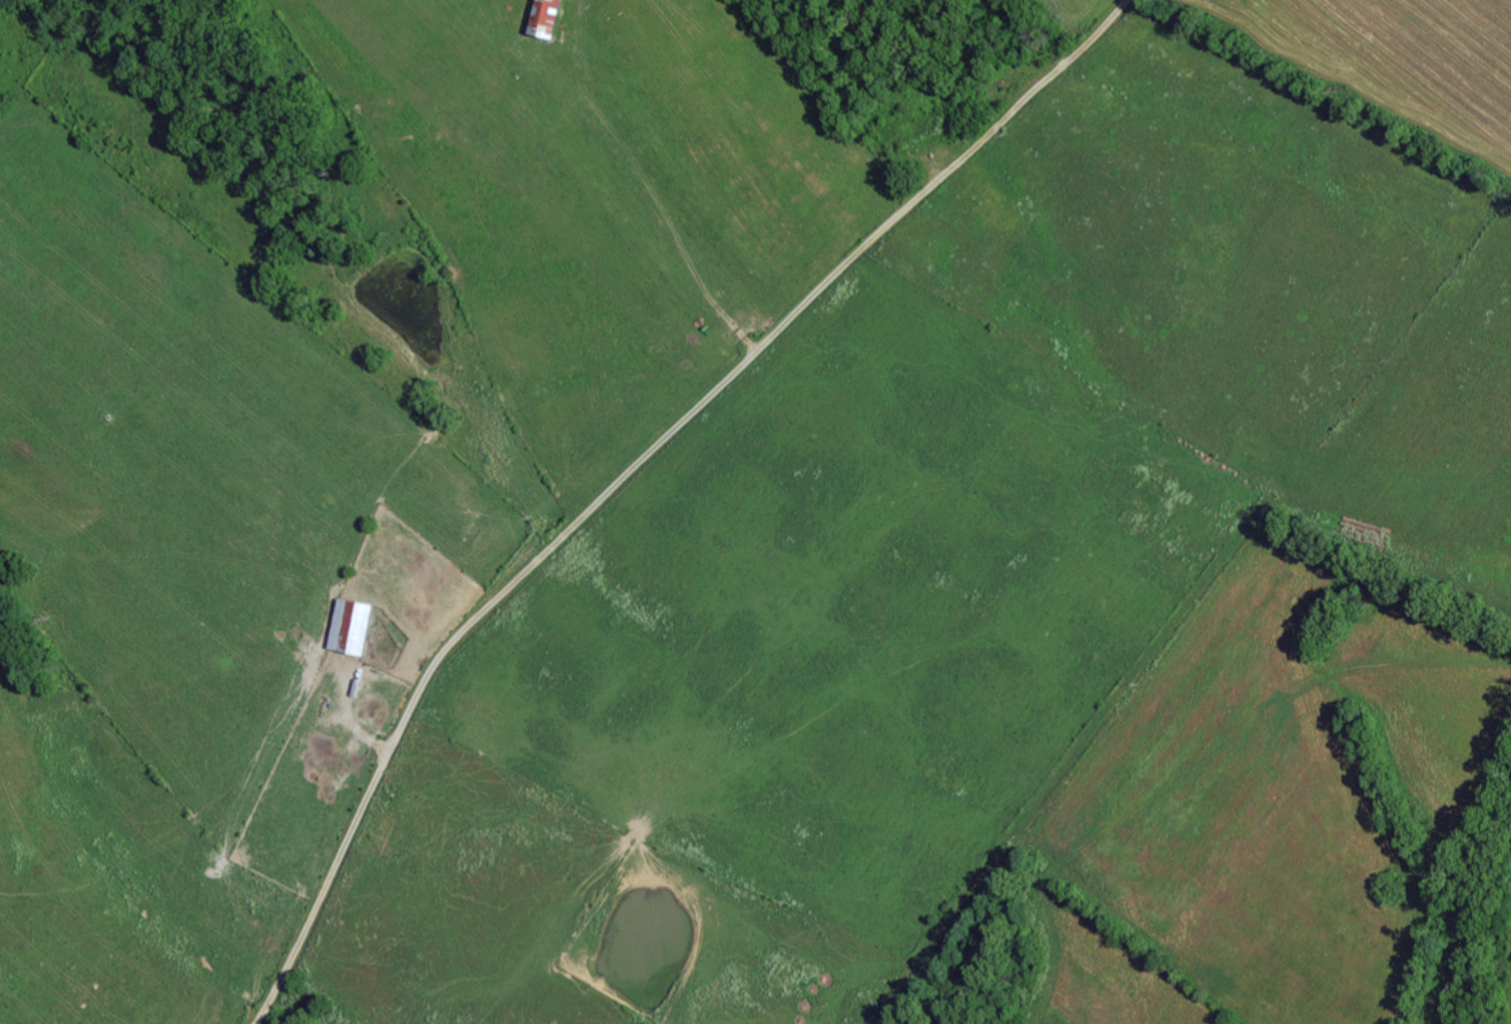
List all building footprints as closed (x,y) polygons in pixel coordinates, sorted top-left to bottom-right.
[(528,31),(551,37),(560,0),(535,0),(528,31)] [(328,649),(364,654),(371,602),(335,598),(328,649)]
